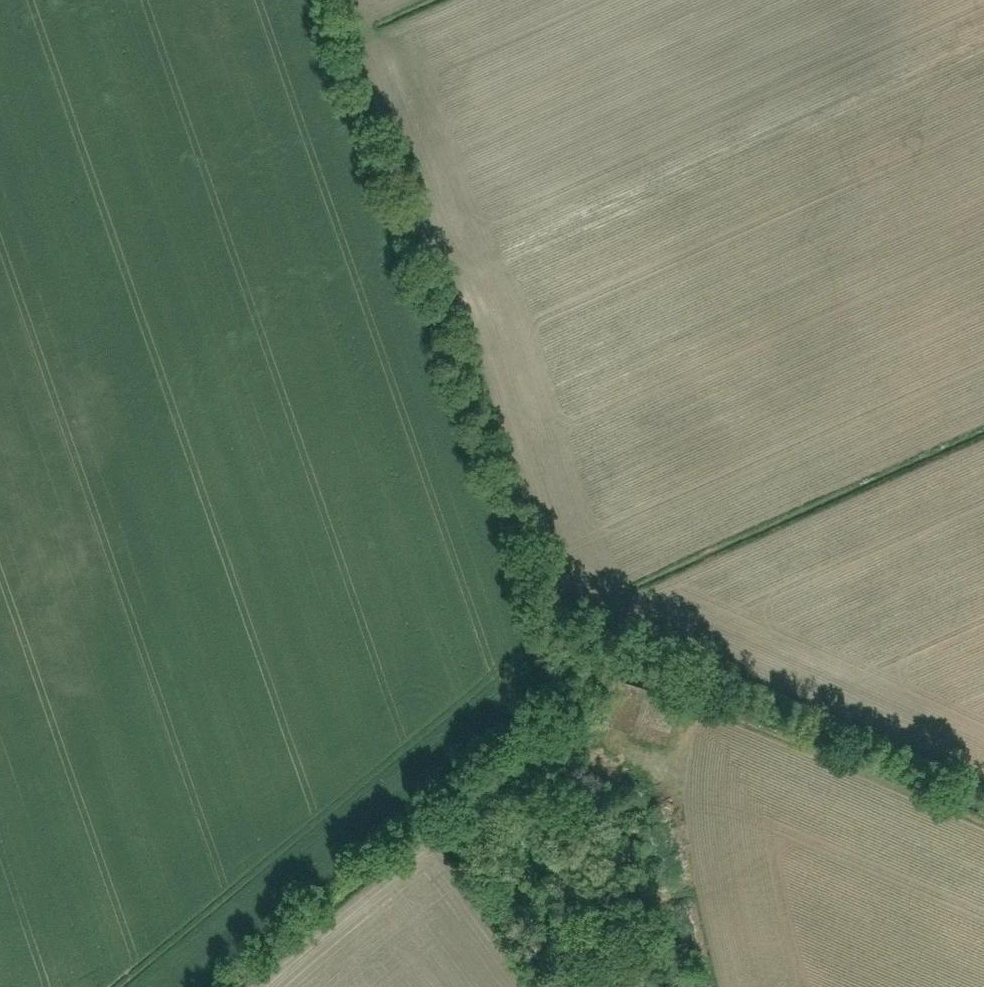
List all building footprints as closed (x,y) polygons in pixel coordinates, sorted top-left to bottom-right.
[(680,700),(612,680),(599,724),(667,745),(680,700)]
